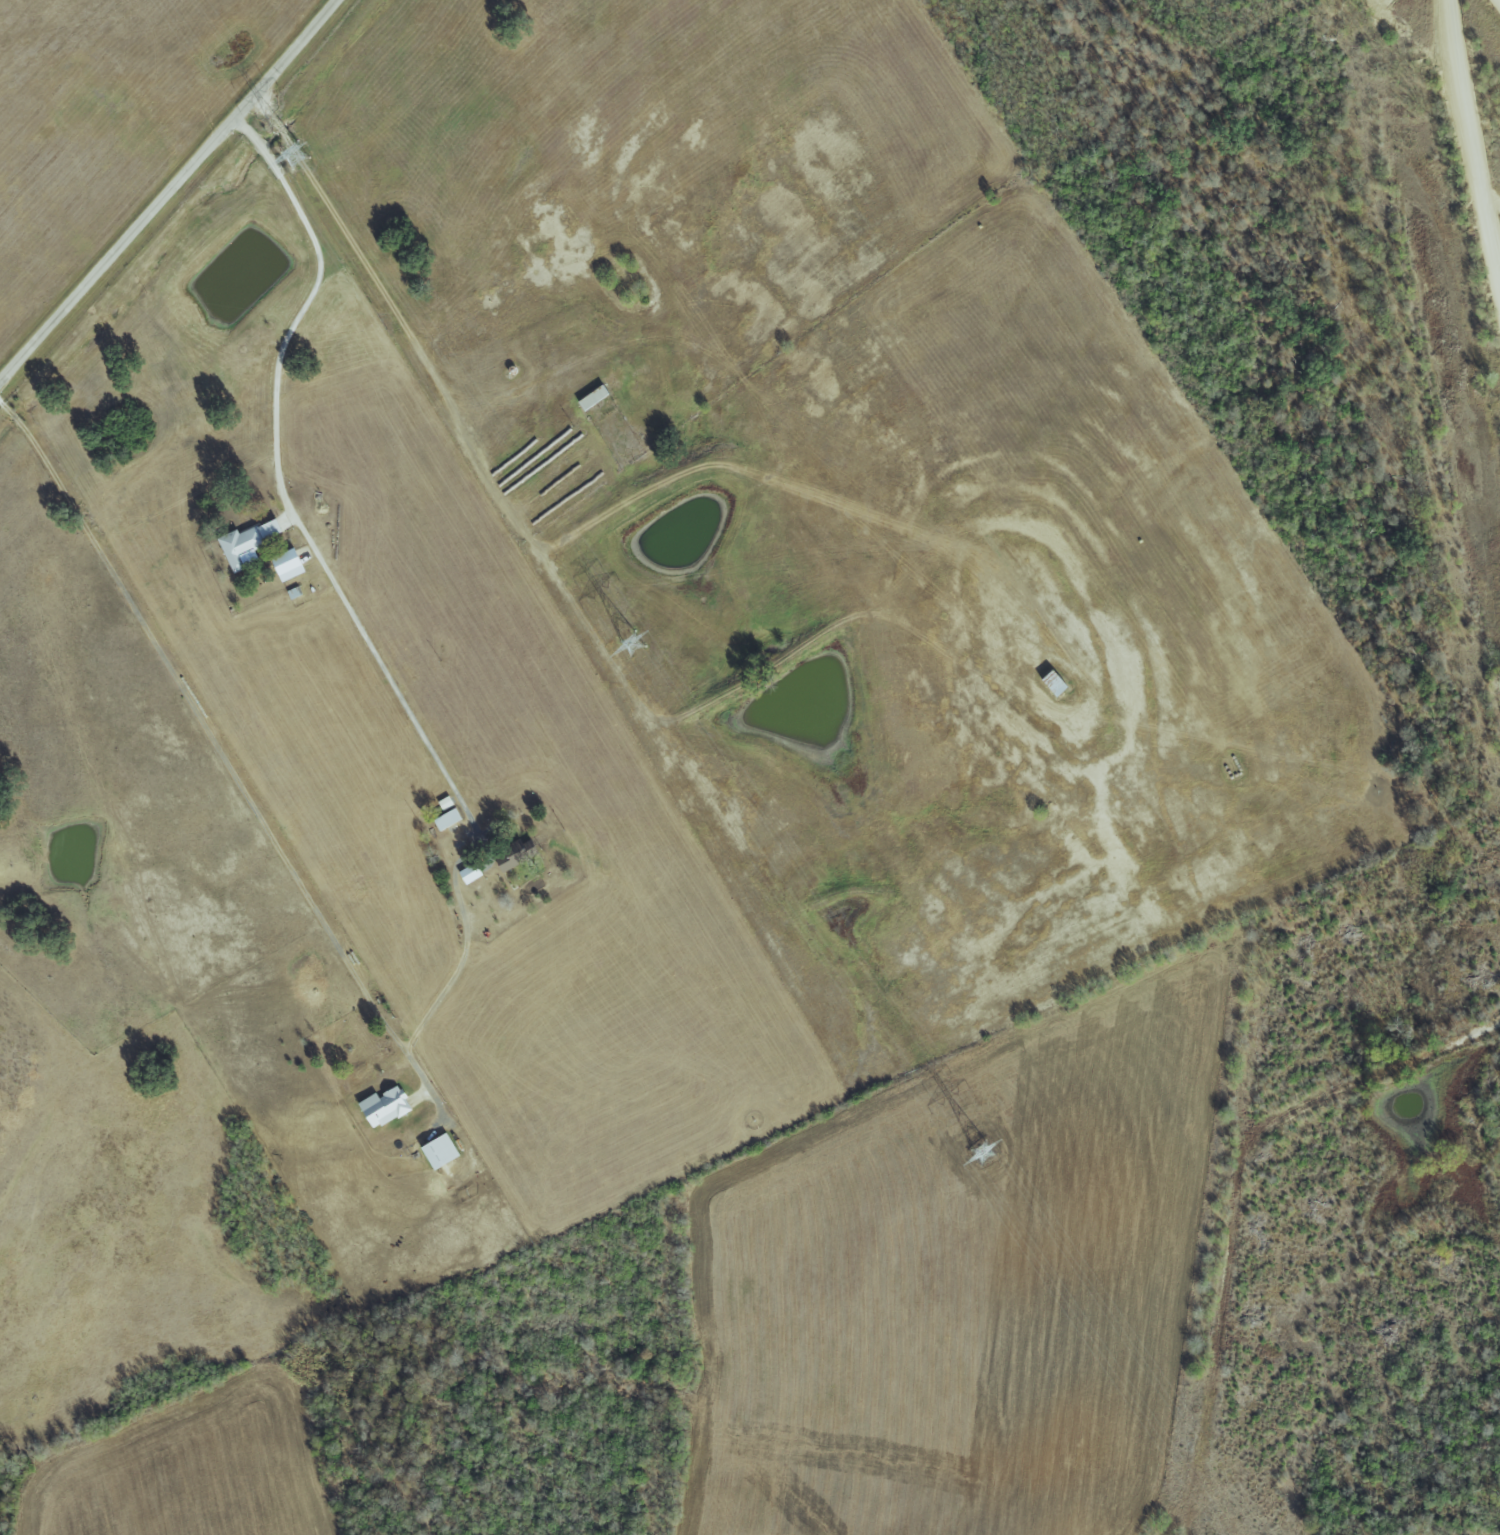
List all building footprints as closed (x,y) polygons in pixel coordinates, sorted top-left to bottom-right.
[(234,574),(247,569),(241,556),(268,545),(266,540),(284,532),(279,518),(241,534),(239,530),(219,538),(234,574)] [(283,582),(308,572),(298,548),(273,558),(283,582)] [(436,819),(442,831),(465,819),(459,808),(436,819)] [(533,839),(525,843),(524,841),(497,855),(505,871),(540,853),(533,839)] [(359,1104),(376,1131),(412,1108),(398,1086),(380,1097),(378,1093),(359,1104)] [(463,1156),(449,1133),(422,1148),(436,1172),(463,1156)]
